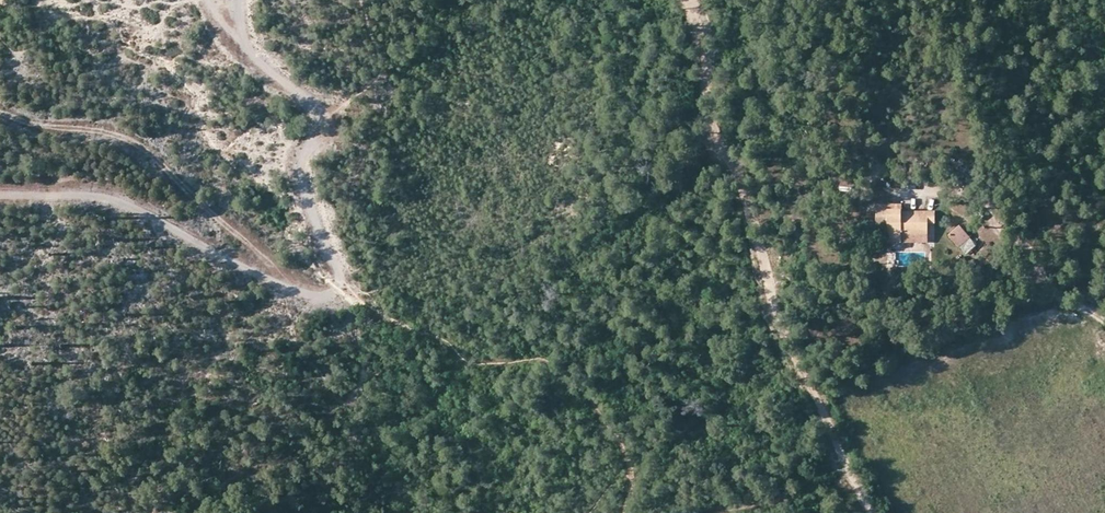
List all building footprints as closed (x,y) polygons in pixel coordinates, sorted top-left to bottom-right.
[(877,209),(877,215),(878,234),(889,233),(889,246),(903,246),(903,238),(929,238),(929,227),(936,227),(936,215),(902,216),(902,214),(889,215),(889,209),(877,209)] [(963,233),(960,229),(950,239),(960,250),(971,241),(963,233)] [(929,246),(929,238),(903,238),(903,246),(929,246)] [(571,356),(558,369),(569,379),(580,365),(571,356)]
